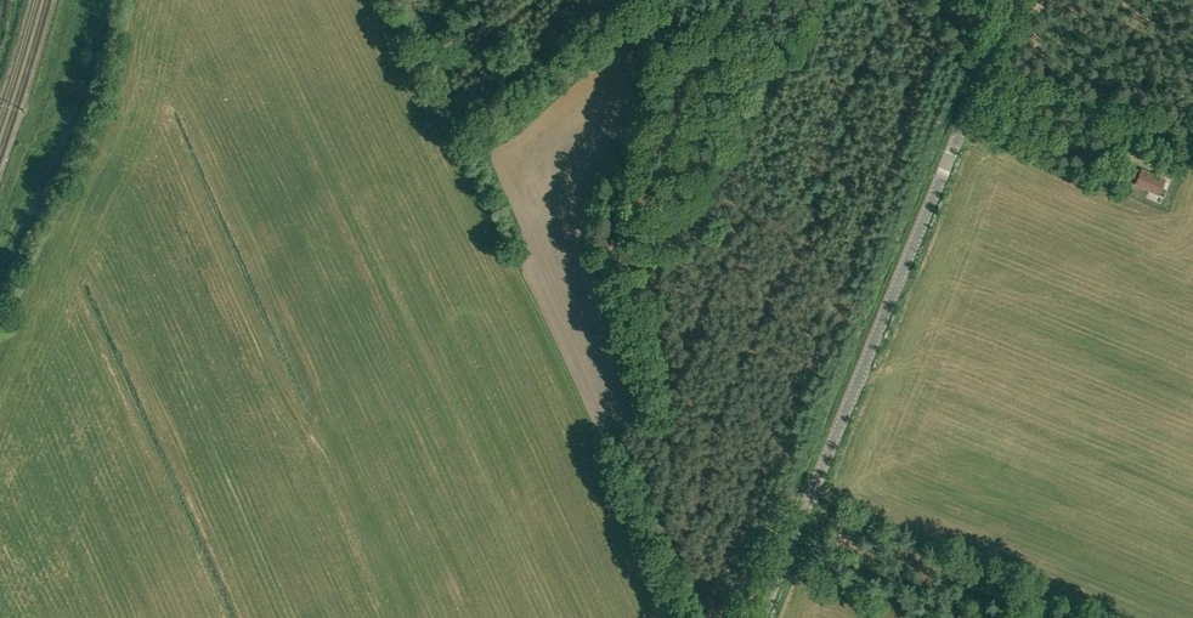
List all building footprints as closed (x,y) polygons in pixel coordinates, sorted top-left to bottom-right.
[(1160,143),(1173,148),(1176,140),(1163,135),(1160,143)] [(1155,186),(1161,189),(1165,179),(1142,169),(1136,184),(1153,191),(1155,186)]
